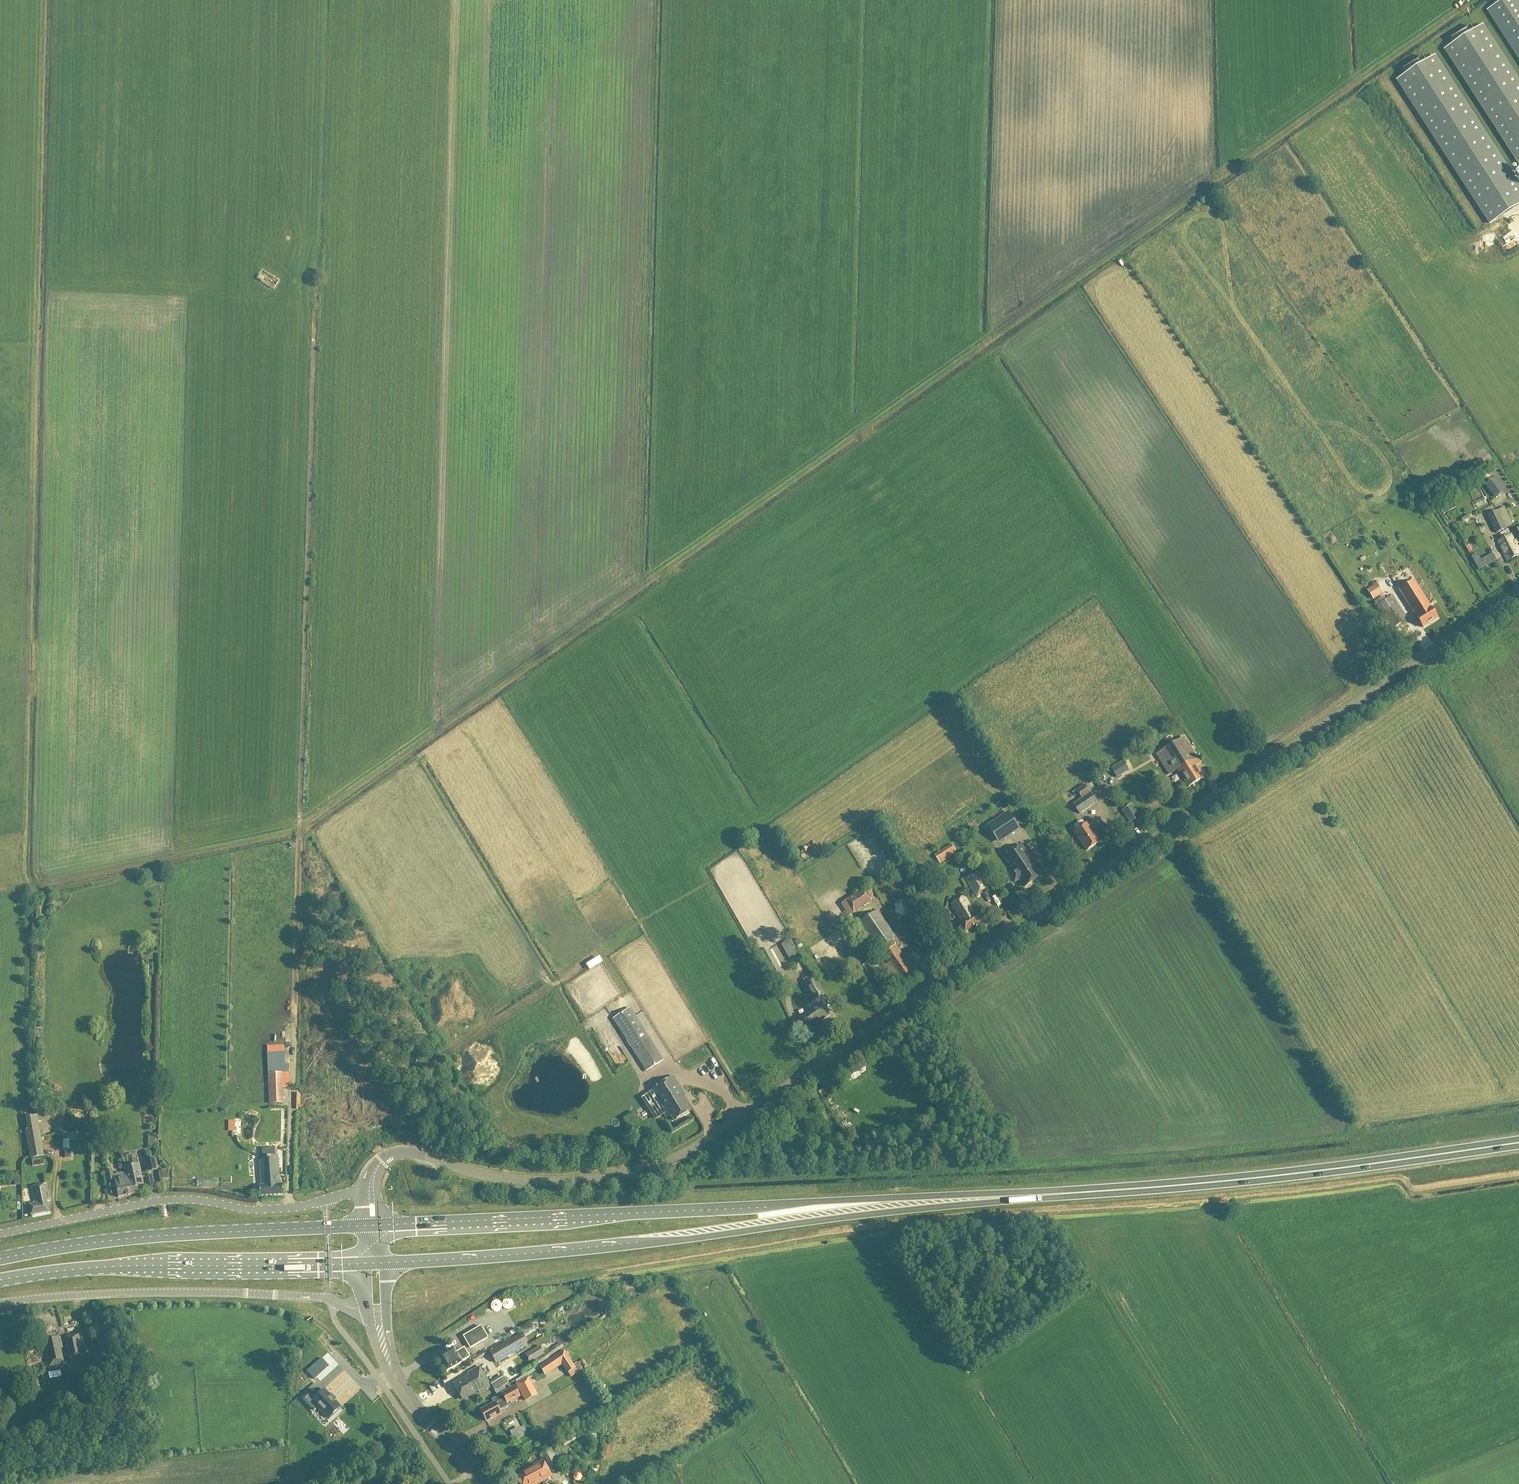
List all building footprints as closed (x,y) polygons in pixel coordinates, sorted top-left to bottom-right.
[(1518,0),(1506,0),(1488,12),(1518,60),(1518,1),(1518,0)] [(1445,50),(1518,165),(1518,82),(1483,26),(1445,50)] [(1445,50),(1435,57),(1511,174),(1518,169),(1518,166),(1445,50)] [(1397,81),(1490,224),(1518,206),(1518,187),(1511,174),(1435,57),(1397,81)] [(1397,81),(1392,84),(1387,87),(1480,231),(1489,224),(1397,81)] [(1504,508),(1488,516),(1497,535),(1513,527),(1504,508)] [(1518,555),(1518,550),(1516,545),(1518,544),(1518,529),(1513,532),(1517,540),(1514,542),(1511,535),(1498,542),(1502,549),(1501,549),(1503,553),(1502,553),(1507,562),(1518,555)] [(1414,582),(1400,591),(1423,628),(1437,619),(1414,582)] [(1367,591),(1373,599),(1381,594),(1376,585),(1367,591)] [(1326,586),(1320,589),(1323,595),(1329,591),(1326,586)] [(1376,605),(1391,629),(1406,619),(1391,595),(1376,605)] [(1197,759),(1191,751),(1183,738),(1156,754),(1169,775),(1177,770),(1189,788),(1204,778),(1196,766),(1199,764),(1196,759),(1197,759)] [(1116,778),(1125,773),(1128,771),(1123,762),(1111,769),(1116,778)] [(1079,815),(1096,803),(1085,785),(1076,791),(1082,800),(1073,806),(1079,815)] [(1131,805),(1127,808),(1122,811),(1130,823),(1139,817),(1131,805)] [(986,826),(999,844),(1020,830),(1007,811),(986,826)] [(1099,841),(1087,824),(1074,833),(1086,850),(1099,841)] [(933,855),(939,864),(956,853),(951,844),(933,855)] [(1021,846),(1004,857),(1013,870),(1008,874),(1014,883),(1019,880),(1024,887),(1041,875),(1021,846)] [(987,887),(977,872),(965,880),(975,895),(987,887)] [(842,904),(849,916),(875,903),(868,890),(842,904)] [(974,914),(964,897),(951,905),(961,922),(959,923),(965,933),(982,922),(976,913),(974,914)] [(896,905),(899,909),(897,911),(902,918),(913,911),(905,899),(896,905)] [(859,924),(876,950),(877,950),(894,939),(895,937),(877,911),(859,924)] [(896,945),(895,946),(882,955),(900,982),(913,974),(907,965),(909,964),(896,945)] [(779,968),(770,951),(759,957),(768,974),(770,973),(776,984),(786,979),(779,968)] [(878,979),(867,964),(858,971),(868,986),(878,979)] [(824,995),(814,979),(805,984),(815,1001),(824,995)] [(829,1014),(821,1004),(799,1019),(806,1030),(829,1014)] [(663,1061),(629,1009),(613,1019),(646,1072),(663,1061)] [(262,1104),(279,1103),(282,1103),(282,1088),(287,1088),(287,1073),(267,1074),(268,1085),(261,1085),(262,1104)] [(672,1077),(649,1092),(654,1100),(656,1099),(662,1108),(660,1109),(666,1118),(670,1115),(674,1122),(689,1112),(685,1105),(687,1104),(682,1098),(685,1096),(672,1077)] [(146,1094),(146,1107),(154,1107),(154,1093),(146,1094)] [(51,1124),(47,1124),(47,1135),(70,1134),(69,1114),(50,1115),(51,1124)] [(35,1116),(25,1118),(27,1129),(24,1130),(30,1158),(43,1156),(35,1116)] [(124,1168),(125,1174),(130,1195),(137,1194),(136,1186),(142,1184),(136,1155),(127,1157),(129,1167),(124,1168)] [(259,1197),(282,1195),(282,1185),(279,1185),(277,1156),(259,1158),(261,1186),(258,1186),(259,1197)] [(153,1158),(144,1160),(147,1172),(156,1170),(153,1158)] [(118,1198),(128,1196),(130,1195),(125,1174),(122,1174),(120,1173),(116,1173),(116,1176),(114,1176),(118,1198)] [(45,1185),(31,1188),(34,1204),(28,1205),(30,1216),(48,1212),(46,1202),(49,1201),(45,1185)] [(18,1210),(5,1211),(6,1225),(14,1224),(14,1219),(19,1219),(18,1210)] [(470,1348),(487,1338),(480,1326),(463,1336),(470,1348)] [(80,1332),(65,1336),(71,1361),(86,1357),(80,1332)] [(488,1351),(496,1363),(528,1346),(519,1334),(488,1351)] [(62,1365),(62,1361),(60,1352),(59,1352),(58,1349),(62,1349),(59,1338),(43,1342),(48,1364),(48,1368),(62,1365)] [(540,1347),(534,1351),(539,1359),(545,1356),(540,1347)] [(438,1358),(446,1372),(447,1372),(462,1363),(461,1362),(469,1358),(464,1349),(456,1353),(453,1349),(438,1358)] [(564,1351),(539,1367),(543,1374),(561,1362),(567,1372),(574,1368),(564,1351)] [(579,1367),(584,1364),(581,1359),(576,1362),(579,1367)] [(491,1385),(489,1383),(479,1367),(467,1374),(468,1376),(453,1385),(462,1400),(476,1391),(478,1393),(490,1386),(491,1385)] [(314,1380),(319,1375),(312,1368),(307,1372),(314,1380)] [(501,1375),(489,1383),(491,1385),(490,1386),(494,1392),(507,1384),(501,1375)] [(29,1380),(30,1388),(38,1387),(36,1378),(29,1380)] [(525,1400),(535,1395),(527,1379),(516,1384),(525,1400)] [(480,1410),(486,1421),(500,1414),(499,1410),(507,1406),(506,1404),(519,1397),(514,1387),(501,1394),(502,1395),(492,1400),(494,1403),(480,1410)] [(317,1408),(328,1419),(340,1408),(334,1402),(335,1401),(330,1395),(329,1397),(324,1391),(318,1396),(313,1390),(302,1400),(314,1412),(317,1408)] [(512,1430),(516,1440),(525,1435),(521,1426),(512,1430)] [(543,1436),(547,1442),(552,1438),(548,1433),(543,1436)] [(559,1465),(550,1449),(533,1458),(535,1463),(542,1459),(548,1471),(559,1465)] [(541,1460),(513,1476),(518,1483),(536,1483),(550,1476),(541,1460)] [(585,1465),(564,1478),(567,1483),(585,1483),(593,1479),(585,1465)]
